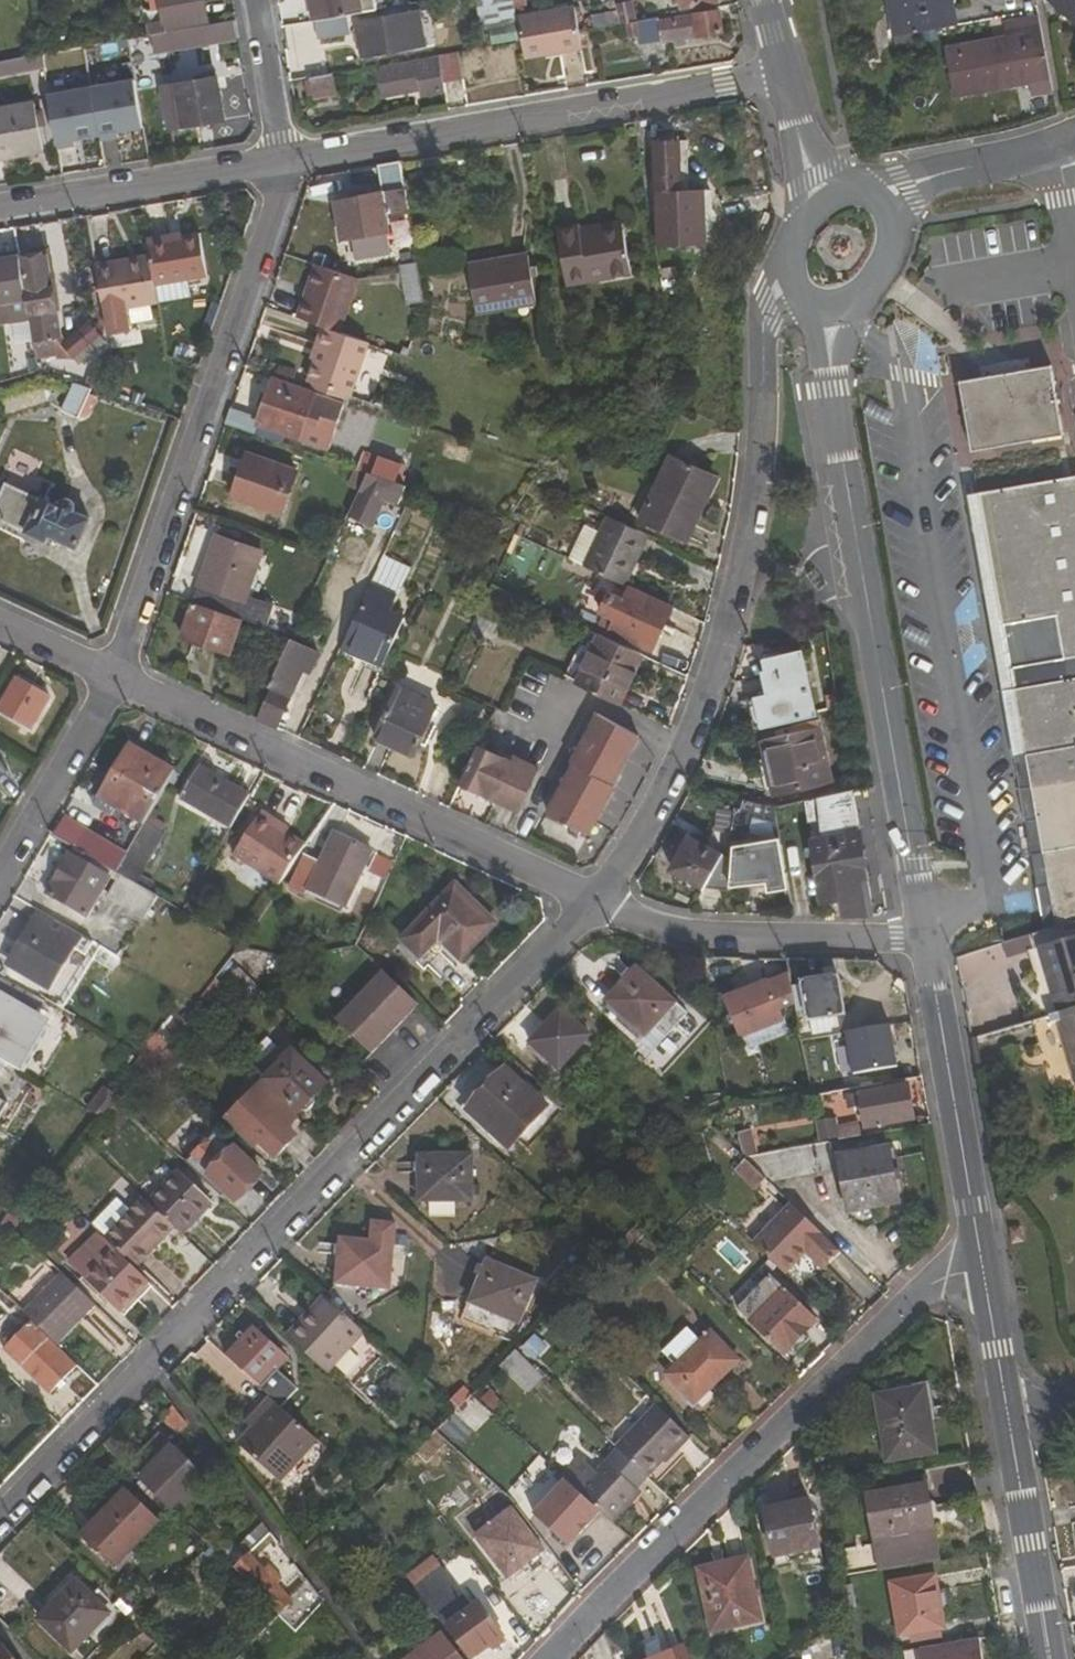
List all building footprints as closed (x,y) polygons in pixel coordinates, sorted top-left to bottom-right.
[(204,0),(161,0),(164,21),(147,24),(149,35),(165,32),(167,31),(166,26),(207,19),(204,0)] [(315,21),(349,15),(375,10),(373,0),(311,0),(315,21)] [(496,3),(513,1),(513,0),(477,0),(479,15),(497,13),(496,3)] [(903,35),(917,33),(958,24),(953,0),(890,0),(893,17),(900,16),(903,35)] [(1048,3),(1074,27),(1074,0),(1051,0),(1048,3)] [(626,22),(636,20),(633,1),(617,4),(618,11),(620,23),(626,22)] [(575,7),(518,16),(522,40),(579,30),(575,7)] [(420,9),(353,21),(360,57),(427,45),(420,9)] [(696,34),(722,30),(718,10),(636,24),(638,35),(640,43),(661,39),(662,43),(675,41),(675,45),(688,43),(687,38),(697,37),(696,34)] [(618,11),(604,13),(606,25),(620,23),(618,11)] [(349,15),(315,21),(318,39),(352,33),(349,15)] [(1030,80),(1029,73),(1048,70),(1038,16),(1004,21),(1007,41),(946,52),(954,94),(1030,80)] [(165,32),(168,48),(238,37),(235,19),(167,31),(165,32)] [(626,22),(628,37),(638,35),(636,24),(636,20),(626,22)] [(520,37),(517,21),(490,26),(493,42),(520,37)] [(525,56),(582,46),(579,30),(522,40),(525,56)] [(445,82),(464,79),(459,51),(440,55),(445,82)] [(44,68),(41,54),(0,61),(0,76),(44,68)] [(421,90),(422,95),(446,91),(445,82),(440,55),(416,59),(421,90)] [(416,59),(378,65),(383,96),(421,90),(416,59)] [(46,89),(56,142),(143,126),(133,73),(46,89)] [(313,96),(336,92),(333,73),(309,77),(313,96)] [(225,118),(217,75),(161,87),(169,130),(225,118)] [(43,149),(35,103),(0,109),(0,157),(43,149)] [(707,208),(706,188),(680,188),(679,141),(654,141),(656,222),(680,222),(680,243),(707,243),(707,224),(714,224),(714,208),(707,208)] [(378,165),(382,192),(335,200),(342,238),(354,236),(358,258),(390,252),(386,231),(389,230),(386,215),(408,211),(405,189),(400,162),(378,165)] [(624,223),(583,230),(581,223),(558,227),(568,285),(633,273),(624,223)] [(181,236),(180,230),(146,236),(150,255),(155,284),(207,275),(200,232),(181,236)] [(476,313),(537,303),(529,252),(468,263),(476,313)] [(35,359),(56,356),(53,334),(59,333),(56,311),(54,312),(53,303),(56,299),(54,286),(50,284),(44,253),(19,257),(35,359)] [(150,255),(127,259),(129,265),(145,263),(152,302),(158,301),(155,284),(150,255)] [(13,322),(18,358),(14,358),(17,377),(37,371),(35,359),(19,257),(0,260),(0,314),(8,312),(9,322),(13,322)] [(94,264),(102,311),(106,332),(128,328),(124,307),(152,302),(145,263),(129,265),(127,259),(94,264)] [(681,285),(681,262),(658,262),(662,285),(681,285)] [(403,276),(408,302),(423,300),(417,264),(402,266),(403,276)] [(360,282),(316,266),(299,318),(325,326),(343,333),(360,282)] [(73,356),(99,334),(89,321),(64,342),(62,344),(70,353),(73,356)] [(318,347),(323,348),(319,360),(312,381),(316,382),(351,394),(353,395),(371,342),(343,333),(325,326),(318,347)] [(59,333),(53,334),(56,356),(57,359),(73,357),(73,356),(70,353),(62,344),(64,342),(60,333),(59,333)] [(78,363),(105,341),(99,334),(73,356),(73,357),(78,363)] [(318,347),(314,358),(319,360),(323,348),(318,347)] [(101,374),(91,370),(85,386),(90,388),(95,389),(101,374)] [(961,386),(971,444),(1062,429),(1052,371),(979,383),(961,386)] [(231,408),(226,423),(256,434),(259,423),(300,436),(314,394),(272,379),(258,417),(231,408)] [(73,382),(61,409),(78,416),(90,388),(85,386),(73,382)] [(351,394),(316,382),(314,387),(349,400),(351,394)] [(803,437),(806,458),(815,457),(812,436),(803,437)] [(367,472),(394,481),(400,463),(363,450),(357,468),(367,472)] [(297,470),(246,453),(231,496),(282,513),(297,470)] [(715,474),(670,455),(659,479),(703,500),(715,474)] [(360,487),(400,501),(406,485),(394,481),(367,472),(360,487)] [(1074,656),(1074,476),(980,492),(1003,624),(1056,615),(1064,658),(1074,656)] [(659,479),(639,520),(686,542),(702,509),(700,507),(703,500),(659,479)] [(76,545),(88,517),(72,510),(72,508),(71,505),(70,503),(68,501),(65,501),(63,501),(60,502),(59,504),(58,504),(6,481),(0,494),(0,520),(44,540),(48,532),(76,545)] [(1010,668),(1003,624),(980,492),(967,494),(998,670),(1010,668)] [(647,534),(608,515),(601,531),(585,565),(624,583),(647,534)] [(570,558),(585,565),(601,531),(586,524),(570,558)] [(203,605),(239,617),(263,551),(215,534),(197,585),(209,589),(203,605)] [(341,647),(384,666),(405,616),(389,609),(395,593),(371,583),(341,647)] [(492,583),(479,611),(495,619),(504,600),(518,607),(523,598),(509,592),(492,583)] [(615,618),(609,631),(650,651),(672,605),(631,586),(624,599),(610,592),(601,612),(615,618)] [(180,637),(229,654),(242,618),(239,617),(203,605),(193,601),(180,637)] [(1003,624),(1010,668),(1064,658),(1056,615),(1003,624)] [(575,683),(620,704),(642,655),(598,634),(596,639),(576,680),(575,683)] [(564,674),(576,680),(596,639),(588,635),(584,644),(579,641),(564,674)] [(302,671),(310,675),(320,652),(291,638),(268,688),(271,689),(258,718),(277,727),(302,671)] [(817,714),(801,650),(763,659),(766,671),(762,672),(768,694),(755,697),(762,726),(817,714)] [(1064,658),(1010,668),(1014,689),(1074,678),(1074,656),(1064,658)] [(1014,689),(1019,722),(1074,713),(1074,678),(1014,689)] [(15,679),(0,705),(0,711),(32,729),(49,699),(15,679)] [(414,754),(437,705),(398,687),(375,736),(414,754)] [(1047,886),(1041,852),(1036,820),(1030,787),(1025,754),(1019,722),(1014,689),(1001,691),(1043,931),(1054,928),(1047,886)] [(1074,745),(1074,713),(1019,722),(1025,754),(1074,745)] [(579,746),(621,766),(638,735),(597,714),(579,746)] [(789,727),(791,733),(759,740),(773,794),(832,780),(818,720),(789,727)] [(175,772),(129,745),(98,798),(144,825),(145,823),(175,772)] [(1025,754),(1030,787),(1074,779),(1074,745),(1025,754)] [(518,759),(516,764),(477,746),(460,782),(519,809),(538,768),(518,759)] [(621,766),(579,746),(571,761),(574,763),(547,811),(588,833),(614,785),(612,784),(621,766)] [(200,765),(180,800),(231,829),(232,826),(250,794),(200,765)] [(1030,787),(1036,820),(1074,813),(1074,779),(1030,787)] [(852,790),(805,800),(808,817),(817,815),(821,838),(812,840),(823,904),(839,901),(841,915),(867,916),(860,879),(867,878),(852,790)] [(277,822),(268,816),(273,807),(250,794),(232,826),(247,834),(232,858),(277,887),(304,847),(284,834),(274,828),(277,822)] [(741,801),(740,808),(734,808),(730,832),(772,837),(768,808),(741,801)] [(772,837),(779,837),(774,806),(768,808),(772,837)] [(1036,820),(1041,852),(1074,846),(1074,813),(1036,820)] [(288,829),(277,822),(274,828),(284,834),(288,829)] [(136,884),(164,835),(145,823),(144,825),(127,854),(116,873),(120,875),(136,884)] [(116,873),(127,854),(86,828),(74,848),(114,872),(116,873)] [(305,896),(308,889),(344,906),(371,850),(335,833),(320,863),(304,855),(288,888),(305,896)] [(732,854),(723,854),(688,837),(671,868),(705,887),(730,890),(730,886),(767,883),(768,891),(780,890),(773,839),(733,846),(732,854)] [(773,839),(780,890),(788,888),(779,837),(773,839)] [(1041,852),(1047,886),(1074,881),(1074,846),(1041,852)] [(114,872),(74,848),(46,893),(86,918),(114,872)] [(380,855),(371,874),(386,881),(394,862),(380,855)] [(136,884),(120,875),(107,898),(143,920),(157,897),(136,884)] [(1054,928),(1074,922),(1074,881),(1047,886),(1054,928)] [(454,885),(402,940),(421,957),(438,939),(461,960),(496,924),(454,885)] [(13,962),(48,984),(78,933),(42,912),(13,962)] [(1059,1013),(1074,1008),(1074,938),(1040,948),(1059,1013)] [(641,1040),(653,1051),(687,1013),(637,967),(606,1000),(645,1036),(641,1040)] [(336,1022),(369,1053),(417,1003),(384,971),(336,1022)] [(809,1019),(845,1013),(838,977),(803,982),(809,1019)] [(769,982),(729,997),(743,1034),(783,1018),(769,982)] [(21,1007),(0,995),(0,1058),(16,1068),(42,1022),(19,1009),(21,1007)] [(141,1049),(154,1055),(189,1011),(195,1003),(184,996),(141,1049)] [(561,1007),(529,1042),(558,1069),(590,1034),(561,1007)] [(1059,1013),(1056,1014),(1074,1078),(1074,1008),(1059,1013)] [(440,1030),(442,1027),(434,1019),(431,1022),(440,1030)] [(832,1039),(830,1024),(801,1030),(803,1045),(832,1039)] [(850,1070),(898,1068),(895,1025),(847,1027),(850,1070)] [(168,1067),(180,1053),(167,1043),(156,1056),(159,1058),(168,1067)] [(127,1066),(134,1058),(120,1049),(114,1057),(127,1066)] [(262,1081),(297,1116),(327,1085),(292,1050),(262,1081)] [(471,1109),(510,1145),(546,1106),(506,1070),(471,1109)] [(262,1081),(226,1118),(255,1146),(260,1142),(275,1157),(295,1136),(286,1128),(297,1116),(262,1081)] [(909,1084),(846,1096),(848,1107),(862,1104),(867,1128),(916,1119),(909,1084)] [(108,1090),(104,1087),(86,1109),(104,1119),(120,1099),(108,1090)] [(0,1099),(0,1118),(8,1104),(0,1099)] [(835,1121),(819,1124),(822,1143),(839,1140),(839,1136),(860,1132),(858,1121),(836,1125),(835,1121)] [(189,1157),(201,1170),(226,1147),(214,1133),(189,1157)] [(262,1174),(234,1148),(208,1176),(236,1202),(262,1174)] [(845,1186),(846,1196),(849,1211),(901,1202),(891,1148),(839,1157),(845,1186)] [(419,1200),(473,1200),(473,1155),(419,1155),(419,1200)] [(748,1159),(738,1169),(746,1177),(750,1173),(761,1184),(767,1178),(748,1159)] [(174,1229),(183,1237),(213,1206),(177,1170),(146,1201),(174,1229)] [(750,1173),(746,1177),(757,1188),(761,1184),(750,1173)] [(105,1238),(135,1269),(174,1229),(146,1201),(143,1198),(105,1238)] [(793,1203),(754,1243),(785,1273),(806,1252),(823,1268),(840,1250),(793,1203)] [(340,1238),(336,1283),(389,1288),(389,1284),(392,1257),(395,1224),(372,1222),(370,1241),(340,1238)] [(69,1261),(120,1310),(146,1282),(95,1233),(69,1261)] [(392,1257),(389,1284),(400,1285),(403,1258),(392,1257)] [(470,1302),(519,1322),(537,1279),(488,1259),(470,1302)] [(22,1311),(57,1345),(95,1306),(60,1271),(22,1311)] [(740,1310),(786,1354),(818,1321),(772,1276),(740,1310)] [(302,1319),(307,1324),(328,1300),(323,1295),(302,1319)] [(307,1324),(302,1319),(287,1336),(327,1372),(364,1332),(328,1300),(307,1324)] [(5,1351),(48,1394),(74,1366),(30,1323),(5,1351)] [(226,1357),(260,1387),(287,1357),(253,1327),(226,1357)] [(711,1333),(702,1341),(690,1328),(664,1352),(670,1358),(675,1353),(682,1360),(677,1365),(668,1373),(695,1401),(738,1362),(711,1333)] [(516,1350),(500,1366),(528,1395),(545,1378),(516,1350)] [(675,1353),(670,1358),(677,1365),(682,1360),(675,1353)] [(471,1395),(477,1389),(468,1380),(444,1404),(454,1413),(471,1395)] [(496,1417),(509,1403),(494,1388),(480,1403),(492,1414),(496,1417)] [(880,1397),(890,1461),(937,1453),(926,1390),(880,1397)] [(275,1401),(269,1395),(245,1423),(251,1429),(275,1401)] [(434,1434),(454,1453),(492,1414),(480,1403),(471,1395),(454,1413),(434,1434)] [(251,1429),(238,1444),(280,1481),(317,1438),(275,1401),(251,1429)] [(619,1450),(651,1481),(692,1439),(658,1406),(618,1448),(619,1450)] [(507,1412),(499,1421),(508,1429),(516,1420),(507,1412)] [(416,1453),(429,1439),(417,1426),(403,1441),(416,1453)] [(154,1471),(176,1448),(160,1432),(137,1456),(154,1471)] [(208,1478),(176,1448),(154,1471),(143,1482),(175,1512),(208,1478)] [(600,1512),(614,1524),(615,1522),(642,1493),(641,1492),(651,1481),(619,1450),(608,1463),(603,1458),(599,1463),(604,1467),(597,1475),(580,1461),(563,1479),(591,1504),(600,1512)] [(527,1472),(519,1479),(522,1482),(517,1486),(517,1495),(522,1501),(530,1502),(535,1498),(535,1490),(529,1483),(533,1479),(527,1472)] [(872,1498),(882,1545),(935,1534),(926,1487),(872,1498)] [(128,1491),(84,1537),(114,1566),(158,1519),(128,1491)] [(813,1501),(767,1511),(777,1558),(823,1548),(813,1501)] [(616,1526),(614,1524),(600,1512),(591,1504),(576,1520),(601,1543),(616,1526)] [(543,1550),(512,1509),(477,1537),(508,1578),(543,1550)] [(270,1532),(263,1523),(248,1538),(255,1548),(270,1532)] [(291,1596),(278,1584),(283,1578),(269,1564),(264,1570),(248,1555),(234,1570),(280,1614),(297,1630),(323,1603),(306,1580),(291,1596)] [(473,1658),(474,1658),(504,1636),(478,1602),(473,1606),(434,1556),(407,1577),(444,1626),(446,1624),(473,1658)] [(748,1560),(702,1570),(715,1631),(761,1622),(748,1560)] [(939,1626),(945,1625),(936,1577),(895,1585),(904,1632),(911,1631),(912,1638),(940,1633),(939,1626)] [(75,1582),(38,1619),(70,1650),(107,1612),(75,1582)] [(443,1633),(408,1658),(463,1658),(443,1633)] [(983,1640),(922,1650),(924,1658),(986,1658),(983,1640)] [(0,1642),(0,1658),(13,1658),(0,1642)] [(683,1650),(662,1658),(687,1658),(683,1650)]
